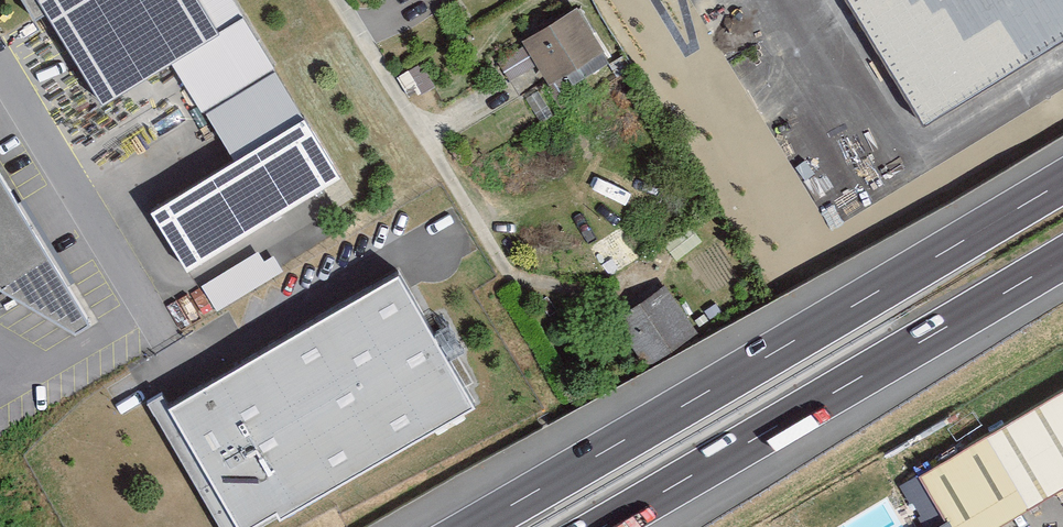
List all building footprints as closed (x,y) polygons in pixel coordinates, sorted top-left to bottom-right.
[(169,70),(228,167),(143,219),(180,281),(342,183),(231,0),(63,0),(40,14),(100,112),(169,70)] [(928,132),(1062,48),(1062,0),(849,0),(928,132)] [(517,54),(496,67),(506,83),(531,69),(544,91),(561,81),(567,91),(604,70),(571,14),(513,48),(517,54)] [(92,322),(0,175),(0,286),(2,290),(76,333),(92,322)] [(217,309),(280,272),(265,245),(201,282),(217,309)] [(141,403),(215,526),(276,526),(476,409),(386,258),(141,403)] [(666,283),(618,317),(651,363),(698,329),(666,283)] [(944,526),(994,526),(1062,487),(1062,392),(917,478),(944,526)]
